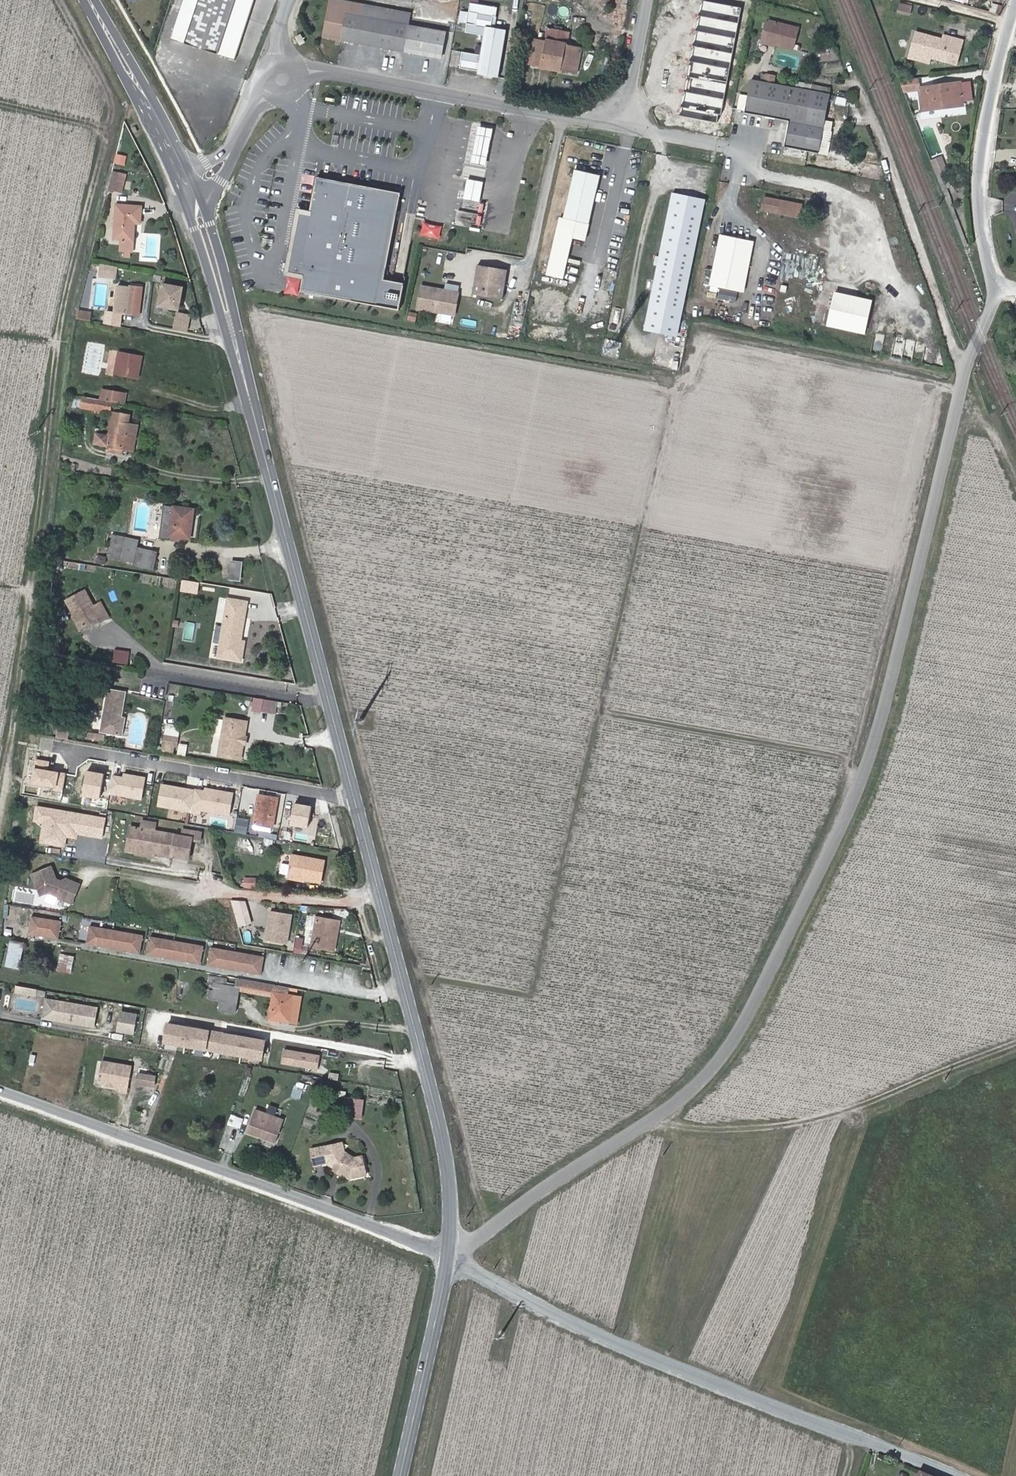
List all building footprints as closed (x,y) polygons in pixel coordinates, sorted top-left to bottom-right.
[(227,58),(229,52),(230,49),(231,46),(244,7),(248,8),(250,2),(246,1),(247,0),(200,0),(185,44),(227,58)] [(409,26),(362,17),(364,5),(337,0),(331,0),(324,37),(404,52),(409,26)] [(458,69),(499,75),(505,28),(494,26),(497,6),(469,2),(465,32),(483,35),(480,53),(460,51),(458,69)] [(900,3),(899,10),(911,13),(912,6),(900,3)] [(409,26),(411,13),(364,5),(362,17),(409,26)] [(664,28),(666,15),(658,14),(656,27),(664,28)] [(795,46),(800,28),(766,20),(761,41),(777,45),(794,49),(795,46)] [(531,38),(526,64),(542,68),(543,64),(563,68),(562,72),(577,74),(582,48),(567,45),(569,32),(549,28),(546,41),(531,38)] [(956,64),(962,41),(944,36),(943,40),(917,33),(911,54),(930,59),(930,57),(956,64)] [(697,57),(682,54),(680,63),(695,67),(697,57)] [(930,59),(911,54),(910,58),(929,63),(930,59)] [(695,67),(709,69),(710,60),(697,57),(695,67)] [(705,91),(710,69),(709,69),(695,67),(680,63),(665,60),(661,83),(705,91)] [(762,82),(752,80),(746,113),(790,121),(785,147),(819,153),(830,95),(831,89),(797,83),(796,89),(774,85),(776,77),(763,75),(762,82)] [(941,104),(963,101),(960,82),(919,88),(918,78),(899,80),(904,91),(919,89),(922,111),(941,108),(941,104)] [(731,123),(733,109),(725,107),(723,122),(731,123)] [(486,129),(479,164),(492,166),(499,132),(486,129)] [(116,153),(113,162),(126,166),(129,156),(116,153)] [(942,156),(931,160),(936,174),(948,170),(942,156)] [(127,175),(114,171),(112,178),(126,181),(127,175)] [(712,187),(714,174),(699,171),(697,184),(712,187)] [(126,181),(112,178),(109,192),(114,193),(115,192),(123,193),(126,181)] [(467,178),(463,198),(479,201),(483,181),(467,178)] [(390,281),(406,196),(324,181),(317,217),(303,214),(291,276),(309,279),(306,294),(406,313),(411,285),(390,281)] [(857,183),(856,188),(868,191),(870,186),(857,183)] [(678,335),(705,201),(673,194),(660,258),(656,257),(655,265),(658,266),(645,329),(678,335)] [(763,210),(799,217),(802,205),(765,198),(763,210)] [(141,224),(142,207),(117,205),(115,240),(121,240),(134,241),(135,223),(141,224)] [(556,234),(573,238),(584,241),(588,224),(560,218),(556,234)] [(573,238),(556,234),(552,256),(568,259),(573,238)] [(711,285),(744,292),(754,243),(721,236),(711,285)] [(134,241),(121,240),(120,250),(133,251),(134,241)] [(568,259),(552,256),(547,276),(564,279),(568,259)] [(511,272),(480,266),(474,295),(505,301),(511,272)] [(117,272),(100,270),(99,277),(116,279),(117,272)] [(171,309),(179,310),(183,284),(159,281),(155,312),(170,314),(171,309)] [(140,315),(142,288),(118,285),(115,313),(140,315)] [(461,294),(425,287),(421,309),(457,315),(461,294)] [(828,326),(865,334),(872,301),(835,293),(828,326)] [(90,320),(92,310),(77,308),(76,318),(90,320)] [(172,328),(187,331),(190,313),(175,311),(172,328)] [(415,321),(417,312),(408,311),(407,320),(415,321)] [(438,313),(436,321),(451,325),(453,317),(438,313)] [(138,379),(143,356),(120,351),(115,375),(138,379)] [(109,402),(111,391),(103,390),(101,400),(109,402)] [(125,404),(127,394),(111,391),(109,402),(112,402),(125,404)] [(82,408),(95,410),(97,400),(84,397),(82,408)] [(101,400),(97,400),(95,410),(110,413),(112,402),(109,402),(101,400)] [(114,412),(108,446),(124,449),(130,415),(114,412)] [(123,455),(124,449),(108,446),(106,453),(123,455)] [(190,539),(194,509),(164,505),(159,539),(170,540),(170,536),(181,538),(190,539)] [(154,570),(158,552),(137,547),(139,540),(113,535),(108,557),(133,563),(132,566),(154,570)] [(98,555),(97,564),(105,565),(106,557),(98,555)] [(232,562),(231,579),(240,580),(242,563),(232,562)] [(199,583),(184,580),(182,590),(198,593),(199,583)] [(102,621),(109,617),(101,603),(94,607),(85,591),(67,601),(75,615),(82,628),(100,618),(102,621)] [(246,603),(229,600),(220,656),(242,660),(245,642),(240,641),(246,603)] [(82,628),(75,615),(72,617),(80,630),(82,628)] [(128,663),(129,650),(114,649),(113,662),(128,663)] [(107,663),(92,660),(91,670),(105,672),(107,663)] [(101,732),(123,736),(126,718),(122,717),(127,692),(109,689),(101,732)] [(262,698),(260,711),(275,714),(278,701),(262,698)] [(241,759),(248,722),(226,718),(219,755),(241,759)] [(165,720),(164,732),(171,733),(172,720),(165,720)] [(105,736),(88,733),(87,739),(104,742),(105,736)] [(173,739),(162,737),(159,752),(170,754),(173,739)] [(50,761),(36,759),(35,767),(32,767),(30,783),(53,787),(52,791),(63,792),(66,773),(49,770),(50,761)] [(100,799),(105,774),(88,771),(85,774),(81,790),(83,796),(100,799)] [(123,777),(113,775),(110,794),(142,800),(146,777),(123,773),(123,777)] [(195,789),(161,784),(157,807),(201,814),(201,811),(230,816),(234,792),(205,787),(204,790),(195,788),(195,789)] [(259,795),(254,824),(273,827),(274,827),(278,798),(259,795)] [(106,817),(36,806),(33,822),(41,823),(38,843),(66,847),(67,837),(77,839),(78,835),(102,839),(106,817)] [(272,832),(273,827),(254,824),(253,829),(272,832)] [(137,851),(141,829),(131,827),(127,849),(137,851)] [(173,856),(177,835),(141,829),(137,851),(156,854),(173,856)] [(185,836),(177,835),(173,856),(189,859),(193,838),(200,839),(201,832),(187,829),(185,836)] [(237,845),(254,848),(256,841),(238,837),(237,845)] [(326,861),(292,855),(290,865),(288,876),(303,878),(322,882),(326,861)] [(288,875),(290,865),(280,864),(278,873),(288,875)] [(51,867),(32,875),(40,897),(48,894),(70,904),(79,884),(65,878),(60,881),(56,879),(51,867)] [(246,878),(245,887),(257,887),(257,879),(246,878)] [(265,942),(289,944),(292,913),(268,910),(265,942)] [(27,934),(58,938),(61,919),(30,915),(27,934)] [(338,921),(316,917),(311,946),(333,950),(338,921)] [(248,918),(237,921),(239,928),(250,926),(248,918)] [(338,921),(333,950),(336,951),(341,922),(338,921)] [(88,925),(85,944),(140,953),(143,934),(88,925)] [(148,936),(146,955),(201,963),(204,944),(148,936)] [(294,937),(293,953),(301,954),(303,938),(294,937)] [(6,966),(20,969),(25,943),(11,940),(6,966)] [(261,975),(264,955),(208,946),(205,965),(261,975)] [(71,972),(75,957),(61,954),(57,969),(71,972)] [(240,987),(239,991),(273,997),(275,985),(241,979),(240,987)] [(240,987),(214,983),(211,1000),(220,1002),(219,1011),(236,1013),(239,991),(240,987)] [(15,993),(36,996),(37,988),(16,985),(15,993)] [(269,1019),(297,1023),(301,997),(288,995),(289,988),(275,985),(273,997),(269,1019)] [(39,996),(36,1009),(41,1011),(45,997),(39,996)] [(41,1019),(94,1027),(97,1005),(44,997),(41,1019)] [(116,1032),(134,1034),(136,1012),(118,1010),(116,1032)] [(262,1059),(265,1038),(211,1029),(211,1028),(165,1021),(162,1043),(262,1059)] [(280,1065),(318,1068),(320,1052),(282,1049),(280,1065)] [(134,1068),(104,1063),(101,1084),(122,1087),(121,1091),(130,1093),(134,1068)] [(329,1071),(327,1078),(337,1080),(339,1073),(329,1071)] [(148,1075),(141,1074),(139,1084),(146,1085),(148,1075)] [(158,1077),(148,1075),(146,1085),(156,1087),(158,1077)] [(299,1098),(303,1088),(295,1084),(291,1095),(299,1098)] [(351,1108),(352,1098),(342,1097),(341,1106),(351,1108)] [(258,1110),(249,1133),(278,1143),(286,1120),(258,1110)] [(338,1144),(315,1149),(318,1165),(331,1163),(354,1178),(370,1175),(366,1156),(358,1158),(348,1152),(343,1153),(339,1151),(338,1144)]
